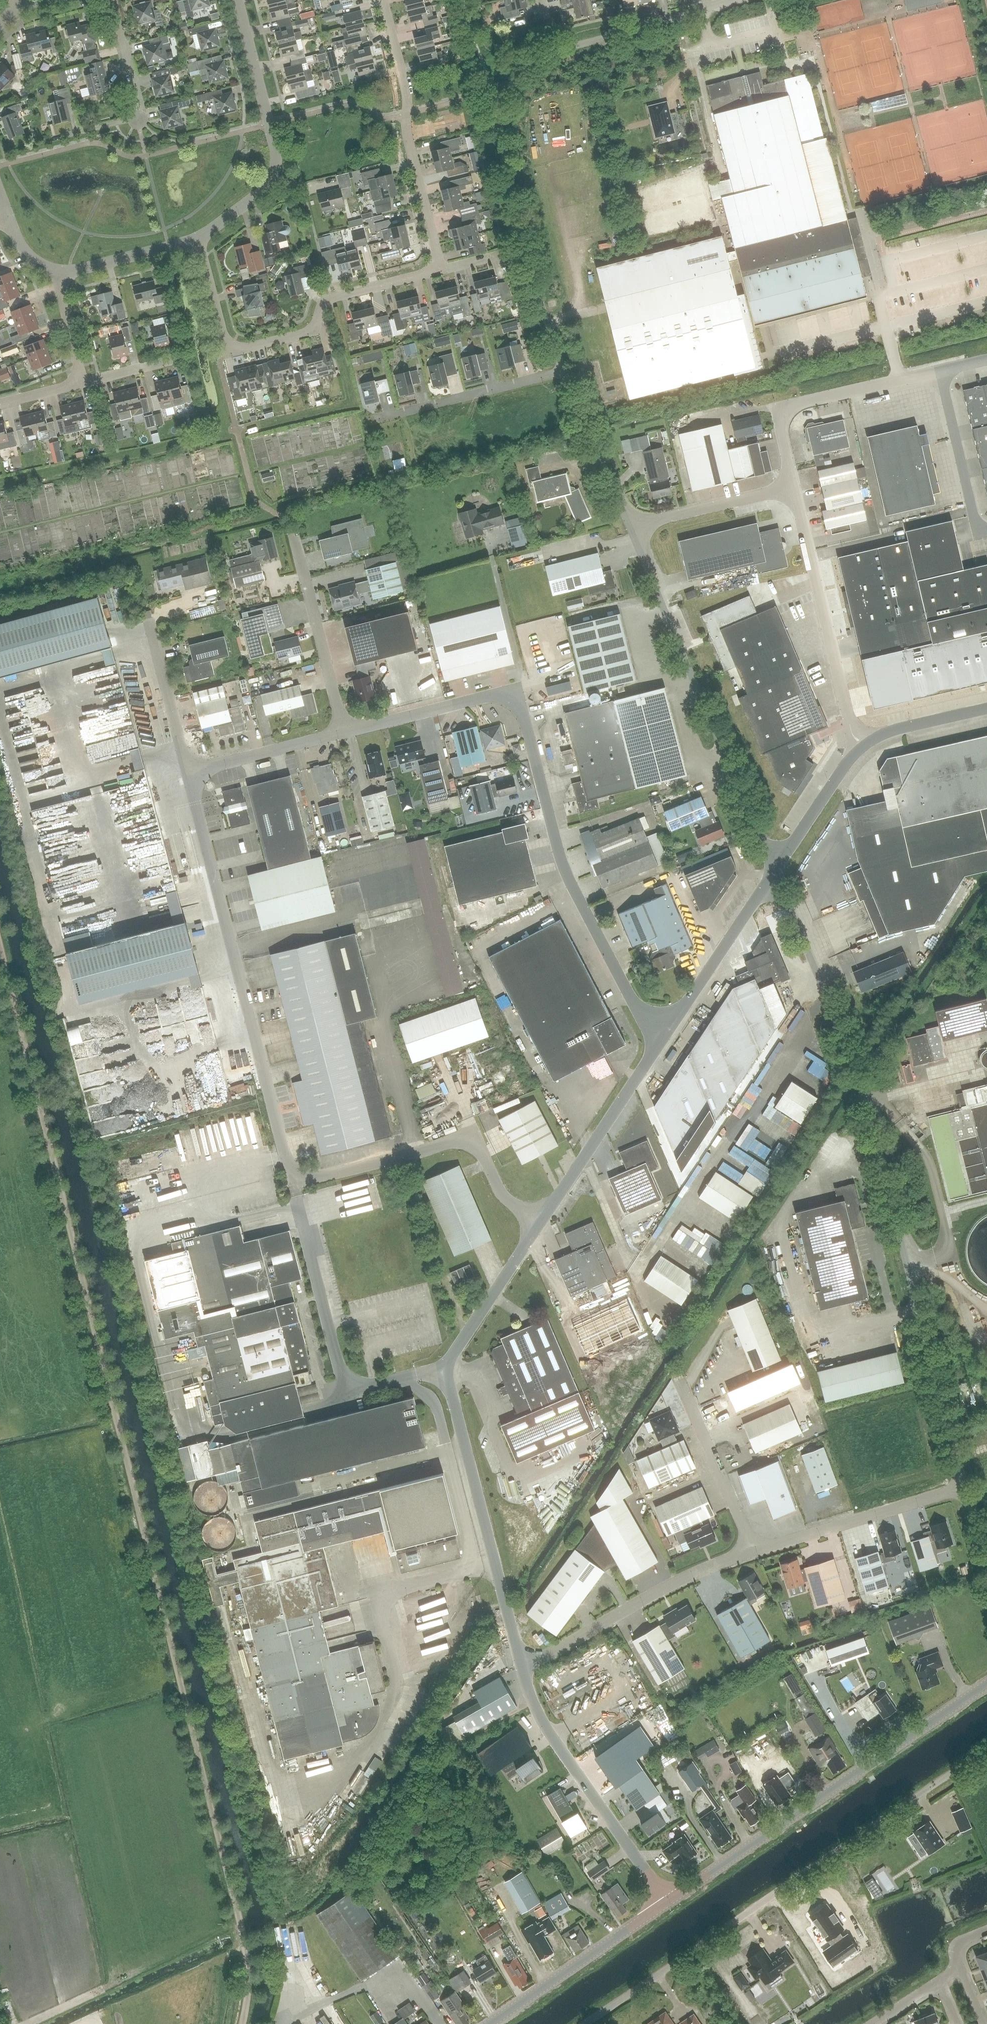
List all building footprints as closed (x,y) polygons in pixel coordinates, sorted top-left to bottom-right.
[(183,0),(188,19),(195,17),(193,9),(209,5),(208,0),(184,0),(183,0)] [(269,9),(295,2),(294,1),(294,0),(267,0),(269,9)] [(425,7),(423,0),(405,0),(408,11),(425,7)] [(506,6),(500,8),(502,20),(516,17),(514,10),(527,7),(525,0),(504,0),(506,6)] [(156,27),(163,25),(159,9),(153,11),(151,2),(134,7),(134,9),(133,9),(134,15),(136,14),(138,23),(142,22),(142,24),(152,22),(151,20),(154,19),(156,27)] [(295,2),(269,9),(273,21),(290,16),(288,10),(296,8),(295,2)] [(594,15),(592,4),(574,8),(577,19),(589,16),(594,15)] [(431,5),(425,7),(408,11),(411,23),(423,20),(424,26),(439,22),(437,16),(433,17),(431,5)] [(347,27),(364,23),(361,11),(344,15),(347,27)] [(323,15),(324,21),(336,18),(334,12),(323,15)] [(307,19),(295,22),(297,28),(309,25),(307,19)] [(68,36),(69,35),(71,41),(80,39),(80,40),(82,42),(83,41),(84,43),(85,43),(87,52),(83,53),(86,62),(100,59),(98,48),(96,48),(94,41),(95,41),(91,24),(81,27),(80,22),(67,26),(68,29),(66,30),(65,31),(66,35),(68,36)] [(188,30),(186,22),(178,24),(179,32),(188,30)] [(360,43),(358,37),(367,35),(364,23),(347,27),(347,28),(342,29),(344,40),(333,43),(334,49),(346,46),(346,47),(360,43)] [(219,46),(215,29),(208,31),(206,25),(188,30),(190,36),(198,34),(203,50),(219,46)] [(427,36),(415,39),(418,50),(435,46),(433,39),(440,38),(439,33),(438,27),(425,30),(427,36)] [(299,34),(295,35),(293,28),(276,33),(279,45),(296,40),(300,39),(299,34)] [(29,44),(20,46),(24,63),(33,60),(31,53),(52,47),(54,53),(59,52),(56,37),(50,39),(48,31),(27,36),(29,44)] [(149,64),(165,60),(162,45),(170,43),(168,35),(150,39),(152,45),(144,47),(149,64)] [(296,40),(279,45),(282,57),(290,55),(291,61),(306,57),(304,51),(304,49),(299,50),(296,40)] [(346,47),(348,53),(349,56),(345,57),(347,65),(349,65),(373,59),(370,47),(361,49),(360,43),(346,47)] [(433,58),(434,64),(446,61),(445,55),(443,56),(442,51),(437,52),(435,46),(418,50),(420,61),(433,58)] [(329,51),(331,63),(337,61),(334,50),(329,51)] [(327,59),(325,52),(316,55),(318,62),(327,59)] [(16,70),(23,68),(19,53),(12,55),(14,65),(9,70),(1,62),(0,64),(0,89),(14,75),(13,74),(16,71),(16,70)] [(227,78),(223,61),(219,62),(217,56),(196,62),(198,69),(207,67),(211,82),(227,78)] [(304,71),(302,63),(307,62),(306,57),(291,61),(293,67),(285,69),(288,81),(312,74),(311,69),(304,71)] [(350,70),(357,69),(359,75),(356,76),(356,82),(371,81),(370,72),(376,71),(373,59),(349,65),(350,70)] [(90,96),(104,92),(104,91),(110,90),(103,61),(89,64),(91,74),(85,76),(90,96)] [(198,70),(196,62),(187,64),(189,72),(198,70)] [(81,75),(79,67),(66,71),(69,83),(70,86),(75,85),(75,84),(79,83),(78,79),(81,75)] [(157,96),(173,92),(169,75),(178,73),(176,67),(158,71),(160,77),(153,79),(157,96)] [(58,73),(61,85),(67,83),(64,71),(58,73)] [(325,80),(331,78),(330,71),(323,73),(325,80)] [(713,200),(722,198),(735,249),(735,251),(737,260),(746,293),(754,326),(755,326),(867,297),(865,287),(858,260),(863,259),(867,258),(861,234),(852,236),(845,211),(826,138),(824,138),(807,73),(762,85),(759,72),(729,79),(707,85),(714,114),(730,179),(709,184),(713,200)] [(288,81),(291,93),(299,90),(301,98),(317,94),(315,86),(308,88),(307,82),(313,80),(312,74),(288,81)] [(58,90),(61,101),(50,103),(55,124),(70,120),(66,104),(71,103),(68,88),(58,90)] [(219,114),(236,110),(231,93),(223,95),(222,89),(206,93),(208,100),(215,98),(219,114)] [(182,124),(178,109),(191,105),(189,98),(172,102),(173,108),(161,111),(165,128),(182,124)] [(650,105),(657,134),(673,130),(666,101),(650,105)] [(23,110),(20,103),(5,109),(8,116),(2,118),(10,138),(24,133),(16,113),(23,110)] [(460,150),(459,145),(462,144),(460,137),(443,142),(444,148),(432,152),(434,162),(452,158),(450,152),(460,150)] [(453,176),(465,173),(469,172),(467,166),(460,162),(453,163),(452,158),(434,162),(437,173),(451,169),(453,176)] [(369,185),(370,191),(395,185),(392,174),(381,176),(379,168),(361,173),(364,186),(369,185)] [(352,186),(348,173),(336,176),(340,189),(352,186)] [(456,187),(441,190),(444,201),(462,197),(460,190),(466,189),(465,185),(473,183),(471,176),(454,180),(456,187)] [(395,185),(370,191),(373,201),(377,214),(391,210),(388,198),(397,195),(395,185)] [(319,195),(323,210),(344,205),(340,189),(319,195)] [(469,201),(463,203),(462,197),(444,201),(445,205),(443,205),(442,206),(444,212),(445,212),(447,212),(460,208),(462,217),(479,213),(476,203),(470,205),(469,201)] [(451,229),(449,230),(449,231),(450,236),(451,237),(453,236),(454,240),(479,234),(476,224),(481,223),(479,213),(462,217),(465,226),(451,229)] [(353,227),(363,224),(361,217),(352,219),(352,221),(353,227)] [(388,229),(390,240),(408,235),(405,224),(391,228),(389,220),(375,223),(377,232),(388,229)] [(281,221),(266,225),(268,233),(261,235),(266,254),(281,250),(279,242),(286,240),(285,236),(288,235),(289,234),(289,233),(290,232),(290,231),(290,230),(290,229),(290,228),(289,227),(288,227),(288,226),(287,226),(285,226),(283,226),(281,221)] [(355,248),(368,244),(364,230),(351,233),(355,248)] [(321,246),(334,244),(332,234),(320,236),(321,246)] [(454,240),(457,251),(470,247),(472,255),(485,252),(483,244),(481,244),(479,234),(454,240)] [(735,251),(726,253),(726,252),(721,234),(596,265),(629,399),(734,372),(735,376),(764,369),(762,362),(759,350),(753,326),(754,326),(746,293),(737,295),(729,262),(737,260),(735,251)] [(408,235),(390,240),(393,250),(380,253),(382,260),(401,255),(399,249),(410,246),(408,235)] [(250,244),(236,247),(241,268),(249,266),(250,272),(264,269),(260,255),(259,251),(252,253),(250,244)] [(337,261),(340,271),(351,268),(346,251),(345,246),(335,249),(321,252),(324,265),(337,261)] [(361,265),(357,248),(346,251),(351,268),(354,267),(355,270),(362,268),(361,265)] [(272,258),(264,260),(265,267),(274,264),(272,258)] [(276,274),(281,267),(279,264),(273,266),(270,270),(276,274)] [(290,296),(304,292),(301,278),(308,276),(305,265),(293,268),(295,274),(285,276),(290,296)] [(16,284),(11,273),(0,277),(0,290),(16,284)] [(498,286),(496,277),(485,280),(489,297),(490,297),(491,304),(502,301),(512,298),(508,284),(498,286)] [(482,311),(479,300),(489,297),(485,280),(474,282),(478,296),(471,297),(475,313),(482,311)] [(156,304),(166,301),(163,287),(156,289),(154,281),(134,286),(138,302),(154,298),(156,304)] [(243,288),(235,290),(237,297),(242,296),(246,310),(248,310),(248,317),(261,315),(260,307),(264,306),(261,292),(265,290),(263,283),(257,285),(243,287),(243,288)] [(20,296),(16,284),(0,290),(0,310),(8,307),(6,301),(20,296)] [(467,298),(460,300),(457,287),(446,289),(451,307),(453,315),(463,313),(464,316),(471,314),(467,298)] [(436,292),(439,305),(432,307),(435,320),(443,319),(442,315),(446,314),(445,308),(451,307),(446,289),(436,292)] [(112,292),(97,295),(91,297),(93,305),(99,303),(102,316),(110,314),(111,319),(118,317),(118,319),(126,317),(122,303),(115,305),(112,292)] [(412,317),(414,323),(424,321),(424,322),(431,320),(428,308),(422,310),(418,296),(408,299),(412,317)] [(400,316),(394,317),(397,331),(404,329),(403,326),(408,325),(406,318),(412,317),(408,299),(397,302),(400,316)] [(30,305),(11,312),(16,324),(34,317),(30,305)] [(367,328),(378,325),(380,325),(383,336),(392,334),(389,319),(377,322),(374,308),(363,310),(367,328)] [(359,339),(358,336),(363,335),(361,329),(367,328),(363,310),(352,313),(356,326),(349,328),(352,340),(359,339)] [(151,328),(156,347),(170,343),(167,332),(174,330),(170,316),(163,318),(165,325),(151,328)] [(25,334),(39,328),(34,317),(16,324),(20,335),(12,338),(14,344),(27,339),(25,334)] [(509,323),(510,329),(518,327),(517,321),(509,323)] [(123,335),(109,339),(114,358),(128,354),(126,342),(132,341),(128,327),(122,328),(123,335)] [(449,335),(441,337),(443,346),(451,344),(449,335)] [(47,351),(43,340),(24,347),(29,358),(47,351)] [(416,342),(405,345),(408,354),(419,351),(416,342)] [(0,350),(3,357),(19,352),(16,344),(0,350)] [(496,350),(501,369),(515,366),(514,362),(523,360),(524,360),(520,345),(510,347),(510,346),(496,350)] [(323,348),(312,351),(313,355),(317,368),(320,378),(336,374),(335,371),(332,359),(331,354),(325,356),(323,348)] [(33,370),(52,363),(47,351),(29,358),(33,370)] [(456,373),(451,354),(440,357),(442,364),(429,367),(434,386),(439,385),(440,387),(448,385),(446,376),(456,373)] [(462,358),(467,378),(481,374),(480,370),(487,368),(484,354),(476,356),(476,355),(462,358)] [(313,355),(303,358),(306,370),(300,372),(303,383),(320,379),(320,378),(317,368),(313,355)] [(265,376),(268,388),(275,386),(274,385),(285,382),(280,364),(279,359),(268,362),(271,375),(265,376)] [(280,364),(285,382),(295,379),(297,385),(303,383),(300,372),(294,373),(291,361),(280,364)] [(256,365),(245,368),(252,392),(268,388),(265,376),(264,370),(258,372),(256,365)] [(0,370),(0,379),(1,381),(11,378),(7,368),(0,370)] [(245,392),(251,390),(245,368),(235,370),(239,387),(233,389),(236,401),(246,398),(245,392)] [(395,375),(400,395),(405,394),(406,396),(414,393),(412,384),(420,383),(417,371),(409,373),(409,372),(395,375)] [(185,403),(191,401),(188,387),(182,389),(179,377),(167,380),(173,406),(185,403)] [(366,404),(380,400),(378,394),(390,391),(387,379),(375,382),(375,381),(361,384),(366,404)] [(167,380),(155,383),(158,395),(151,396),(155,411),(161,409),(173,406),(167,380)] [(986,406),(986,402),(983,386),(973,388),(978,408),(986,406)] [(137,388),(125,391),(130,410),(142,407),(144,413),(150,412),(147,398),(140,399),(137,388)] [(963,390),(968,410),(978,408),(973,388),(963,390)] [(114,421),(120,419),(120,420),(132,417),(130,410),(125,391),(113,394),(116,405),(110,407),(114,421)] [(92,428),(91,424),(96,423),(93,411),(87,413),(84,401),(72,404),(79,431),(92,428)] [(60,435),(64,434),(64,435),(79,431),(72,404),(60,407),(63,419),(57,421),(60,435)] [(968,410),(970,420),(986,416),(986,406),(978,408),(968,410)] [(39,440),(57,436),(53,422),(47,423),(44,412),(32,415),(37,433),(39,440)] [(154,415),(156,425),(164,423),(161,413),(154,415)] [(25,436),(37,433),(32,415),(20,418),(23,429),(17,431),(20,445),(27,443),(25,436)] [(155,426),(152,415),(144,417),(147,428),(155,426)] [(973,430),(986,426),(986,416),(970,420),(973,430)] [(756,417),(733,422),(739,447),(748,445),(746,436),(760,433),(756,417)] [(816,423),(814,424),(812,422),(808,423),(807,425),(806,426),(807,432),(806,432),(805,434),(807,441),(808,441),(810,441),(813,455),(849,447),(843,419),(816,425),(816,423)] [(9,441),(10,447),(17,446),(13,432),(7,433),(4,422),(0,423),(0,443),(9,441)] [(738,447),(728,450),(722,424),(679,434),(692,491),(765,474),(765,472),(770,471),(766,452),(761,453),(758,442),(748,445),(738,447)] [(867,437),(876,476),(896,471),(891,452),(921,445),(917,425),(867,437)] [(973,430),(977,449),(986,447),(986,426),(973,430)] [(104,444),(101,433),(94,435),(97,446),(104,444)] [(58,442),(51,444),(55,462),(65,460),(62,450),(60,451),(58,442)] [(891,452),(896,471),(926,464),(921,445),(891,452)] [(669,477),(664,457),(662,447),(642,452),(649,481),(657,479),(658,483),(650,485),(653,498),(672,493),(668,477),(669,477)] [(986,467),(986,447),(977,449),(982,469),(986,467)] [(818,471),(821,486),(857,478),(853,462),(818,471)] [(896,471),(901,491),(930,484),(929,479),(926,467),(926,464),(896,471)] [(901,491),(896,471),(876,476),(881,496),(901,491)] [(263,482),(275,479),(273,472),(262,475),(263,482)] [(533,482),(535,487),(538,501),(565,495),(577,523),(590,517),(578,489),(576,490),(575,489),(570,488),(569,488),(566,474),(533,482)] [(849,523),(844,506),(862,501),(857,478),(821,486),(827,510),(822,511),(826,529),(849,523)] [(930,484),(901,491),(881,496),(885,515),(935,504),(930,484)] [(844,506),(849,523),(867,519),(862,501),(844,506)] [(464,511),(461,512),(459,514),(459,517),(460,520),(462,522),(466,538),(483,533),(482,530),(504,523),(499,507),(477,514),(476,509),(467,512),(464,511)] [(319,540),(324,560),(353,552),(353,550),(368,546),(361,519),(332,527),(335,536),(319,540)] [(838,557),(846,591),(842,592),(851,627),(854,626),(873,709),(986,683),(986,564),(963,569),(952,520),(905,531),(907,541),(838,557)] [(759,574),(768,572),(788,567),(779,528),(759,533),(757,523),(679,541),(688,580),(756,564),(759,574)] [(249,543),(252,554),(229,560),(236,588),(265,580),(260,560),(264,559),(264,560),(277,556),(272,538),(249,543)] [(512,543),(514,548),(527,545),(526,539),(512,543)] [(616,589),(612,572),(611,570),(603,572),(598,553),(545,566),(553,596),(587,587),(590,596),(616,589)] [(186,589),(212,583),(206,558),(157,570),(161,584),(169,583),(170,588),(185,584),(186,589)] [(355,583),(330,590),(335,609),(344,607),(344,609),(352,607),(351,605),(359,603),(358,595),(372,591),(374,599),(403,592),(396,562),(366,570),(369,580),(355,584),(355,583)] [(687,600),(697,596),(695,590),(685,594),(687,600)] [(749,595),(701,616),(710,636),(708,640),(712,642),(714,647),(725,642),(720,629),(757,613),(749,595)] [(0,625),(0,677),(111,647),(98,598),(0,625)] [(584,606),(582,598),(566,602),(568,610),(584,606)] [(244,619),(241,619),(251,659),(274,653),(269,633),(275,628),(282,626),(280,619),(276,605),(278,604),(273,605),(242,613),(244,619)] [(480,673),(515,664),(500,606),(448,619),(456,650),(473,646),(480,673)] [(807,735),(826,726),(776,606),(757,613),(720,629),(725,642),(736,667),(747,694),(738,698),(761,754),(765,752),(778,783),(794,793),(813,764),(806,760),(813,748),(807,735)] [(408,611),(345,627),(359,679),(354,681),(358,699),(361,701),(375,698),(368,670),(376,668),(374,660),(418,649),(408,611)] [(581,679),(633,667),(620,614),(568,626),(581,679)] [(445,682),(462,677),(456,650),(448,619),(430,624),(445,682)] [(188,663),(189,666),(184,667),(188,683),(215,676),(211,661),(229,656),(224,636),(189,645),(193,659),(189,660),(188,663)] [(275,643),(280,659),(302,653),(298,637),(275,643)] [(725,671),(736,667),(725,642),(714,647),(725,671)] [(456,650),(462,677),(480,673),(473,646),(456,650)] [(636,680),(633,667),(581,679),(584,693),(636,680)] [(55,684),(4,695),(12,730),(32,725),(30,715),(61,708),(55,684)] [(293,718),(317,712),(312,694),(302,696),(299,685),(261,695),(266,715),(291,708),(293,718)] [(620,698),(626,697),(623,685),(617,686),(620,698)] [(665,687),(613,701),(564,713),(582,781),(572,784),(580,813),(600,808),(597,798),(687,775),(665,687)] [(220,737),(246,730),(240,706),(229,709),(226,697),(196,704),(202,728),(213,725),(214,728),(216,730),(218,729),(220,737)] [(452,732),(461,767),(486,761),(477,726),(452,732)] [(498,746),(505,745),(504,740),(503,741),(499,727),(482,731),(486,748),(498,745),(498,746)] [(846,809),(858,859),(861,868),(848,873),(860,902),(863,900),(879,938),(888,934),(934,923),(964,875),(986,870),(986,735),(887,758),(879,770),(886,800),(846,809)] [(423,758),(425,758),(420,741),(396,747),(401,764),(418,759),(429,804),(449,799),(439,760),(424,764),(423,758)] [(131,749),(137,769),(146,766),(140,747),(131,749)] [(561,752),(565,766),(575,763),(572,749),(561,752)] [(367,769),(369,778),(386,774),(380,751),(366,755),(369,768),(367,769)] [(311,768),(314,784),(316,783),(319,795),(340,790),(336,774),(334,774),(331,763),(311,768)] [(48,776),(50,792),(65,790),(63,774),(48,776)] [(321,856),(311,859),(290,775),(247,786),(269,870),(248,875),(262,930),(335,911),(321,856)] [(390,794),(398,792),(396,779),(387,781),(390,794)] [(470,785),(477,815),(496,810),(493,798),(499,796),(499,797),(517,792),(514,779),(496,783),(496,784),(490,785),(489,781),(470,785)] [(152,780),(33,806),(54,904),(173,879),(152,780)] [(231,828),(250,824),(241,787),(222,791),(231,828)] [(362,797),(371,832),(395,825),(386,791),(362,797)] [(408,792),(399,795),(403,810),(413,808),(408,792)] [(701,845),(724,835),(718,822),(716,822),(712,812),(708,813),(701,797),(664,812),(672,830),(698,819),(702,828),(696,831),(701,845)] [(339,802),(319,807),(327,837),(346,832),(339,802)] [(657,833),(647,837),(639,818),(601,833),(600,828),(581,836),(594,876),(597,875),(602,887),(668,861),(657,833)] [(452,876),(530,856),(526,839),(529,838),(525,823),(502,829),(503,832),(445,846),(452,876)] [(424,838),(407,843),(408,849),(426,845),(424,838)] [(426,845),(408,849),(410,856),(428,851),(426,845)] [(428,851),(410,856),(412,862),(429,858),(428,851)] [(679,862),(689,858),(687,853),(677,857),(679,862)] [(530,856),(452,876),(459,905),(537,885),(530,856)] [(736,868),(731,856),(685,875),(700,911),(709,907),(710,906),(709,906),(712,902),(716,905),(736,876),(731,873),(734,869),(735,869),(736,868)] [(429,858),(412,862),(413,868),(431,864),(429,858)] [(431,864),(413,868),(415,875),(433,870),(431,864)] [(433,870),(415,875),(416,881),(434,877),(433,870)] [(434,877),(416,881),(418,888),(436,883),(434,877)] [(436,883),(418,888),(420,894),(438,890),(436,883)] [(657,897),(634,907),(617,914),(632,948),(647,941),(652,953),(654,952),(657,958),(655,959),(652,963),(657,973),(673,966),(669,956),(693,946),(670,892),(667,883),(654,889),(657,897)] [(183,922),(186,921),(178,889),(170,891),(176,919),(182,918),(183,922)] [(438,890),(420,894),(421,901),(439,896),(438,890)] [(439,896),(421,901),(423,907),(441,902),(439,896)] [(441,902),(423,907),(425,913),(442,909),(441,902)] [(442,909),(425,913),(426,920),(444,915),(442,909)] [(444,915),(426,920),(428,926),(446,922),(444,915)] [(489,957),(554,1082),(626,1044),(560,919),(489,957)] [(446,922),(428,926),(430,933),(447,928),(446,922)] [(64,939),(68,954),(81,1002),(198,971),(186,923),(93,947),(89,932),(64,939)] [(447,928),(430,933),(431,939),(449,934),(447,928)] [(356,933),(326,941),(333,972),(279,986),(303,1080),(293,1083),(304,1125),(314,1122),(322,1154),(392,1136),(363,1020),(377,1017),(356,933)] [(449,934),(431,939),(433,945),(451,941),(449,934)] [(752,952),(755,958),(752,959),(749,960),(745,962),(745,963),(746,962),(749,971),(736,976),(740,985),(733,988),(654,1106),(655,1110),(681,1171),(768,1041),(786,1013),(773,982),(781,979),(782,981),(789,978),(771,934),(761,938),(752,952)] [(271,954),(279,986),(333,972),(326,941),(271,954)] [(451,941),(433,945),(434,952),(452,947),(451,941)] [(452,947),(434,952),(436,958),(454,954),(452,947)] [(853,972),(861,992),(911,971),(903,952),(853,972)] [(454,954),(436,958),(438,965),(456,960),(454,954)] [(456,960),(438,965),(439,971),(457,966),(456,960)] [(457,966),(439,971),(441,977),(459,973),(457,966)] [(459,973),(441,977),(443,984),(460,979),(459,973)] [(460,979),(443,984),(444,990),(462,986),(460,979)] [(413,1062),(489,1036),(476,998),(400,1024),(413,1062)] [(939,1026),(926,1029),(927,1033),(906,1038),(913,1066),(947,1058),(943,1040),(986,1030),(986,1000),(986,998),(936,1011),(939,1026)] [(150,1020),(84,1035),(105,1124),(122,1120),(122,1119),(131,1116),(132,1119),(146,1116),(147,1119),(155,1117),(152,1106),(155,1106),(158,1119),(169,1116),(168,1112),(192,1107),(171,1020),(151,1024),(150,1020)] [(902,1066),(907,1084),(915,1082),(910,1064),(902,1066)] [(894,1084),(900,1082),(897,1069),(890,1071),(894,1084)] [(417,1089),(421,1098),(438,1091),(433,1081),(417,1089)] [(752,1081),(735,1114),(745,1119),(762,1087),(752,1081)] [(775,1107),(801,1123),(817,1098),(791,1081),(775,1107)] [(960,1108),(986,1101),(986,1084),(963,1090),(963,1093),(957,1095),(960,1108)] [(497,1114),(505,1111),(506,1113),(523,1106),(520,1097),(495,1107),(497,1114)] [(522,1164),(558,1146),(535,1101),(499,1120),(522,1164)] [(225,1425),(236,1433),(340,1407),(330,1365),(312,1369),(290,1282),(303,1279),(284,1204),(272,1207),(246,1105),(228,1110),(232,1125),(194,1135),(199,1154),(165,1163),(160,1143),(119,1154),(166,1340),(180,1336),(184,1351),(194,1349),(202,1382),(204,1382),(215,1425),(224,1422),(225,1425)] [(773,1148),(756,1137),(762,1129),(751,1122),(738,1141),(765,1160),(773,1148)] [(619,1152),(623,1162),(627,1171),(609,1178),(625,1215),(662,1200),(650,1172),(659,1168),(647,1140),(619,1152)] [(779,1141),(768,1163),(779,1168),(789,1146),(779,1141)] [(740,1183),(761,1196),(777,1169),(735,1145),(731,1153),(751,1165),(740,1183)] [(738,1180),(743,1172),(725,1160),(720,1168),(738,1180)] [(455,1256),(491,1240),(459,1165),(423,1181),(455,1256)] [(736,1222),(753,1196),(716,1172),(699,1197),(736,1222)] [(370,1179),(344,1185),(348,1204),(377,1198),(374,1184),(371,1184),(370,1179)] [(855,1183),(835,1188),(838,1201),(795,1212),(820,1310),(869,1298),(852,1229),(866,1226),(855,1183)] [(573,1252),(555,1260),(563,1278),(609,1258),(593,1222),(565,1234),(573,1252)] [(683,1224),(674,1239),(715,1264),(727,1244),(697,1226),(694,1230),(683,1224)] [(697,1280),(660,1256),(644,1281),(680,1305),(697,1280)] [(609,1258),(563,1278),(571,1297),(617,1277),(609,1258)] [(471,1264),(452,1272),(457,1285),(477,1277),(471,1264)] [(735,1327),(763,1316),(756,1299),(728,1310),(735,1327)] [(628,1301),(573,1326),(585,1354),(640,1329),(628,1301)] [(763,1316),(735,1327),(738,1336),(766,1324),(763,1316)] [(517,1463),(595,1429),(548,1318),(501,1338),(503,1344),(493,1348),(491,1353),(519,1418),(501,1425),(517,1463)] [(766,1324),(738,1336),(753,1371),(781,1360),(766,1324)] [(656,1336),(664,1342),(671,1333),(663,1327),(656,1336)] [(904,1382),(897,1352),(817,1371),(825,1402),(904,1382)] [(793,1366),(730,1393),(738,1412),(801,1384),(793,1366)] [(243,1493),(295,1479),(426,1446),(415,1405),(416,1405),(414,1397),(402,1400),(403,1400),(231,1444),(243,1493)] [(766,1414),(779,1442),(802,1432),(789,1404),(766,1414)] [(670,1412),(651,1420),(659,1439),(660,1439),(664,1448),(637,1460),(649,1488),(696,1468),(683,1440),(678,1442),(674,1433),(678,1431),(670,1412)] [(766,1414),(743,1424),(756,1452),(779,1442),(766,1414)] [(197,1479),(216,1474),(208,1440),(188,1445),(197,1479)] [(837,1484),(823,1447),(801,1455),(815,1493),(837,1484)] [(778,1460),(738,1475),(749,1504),(769,1497),(776,1516),(796,1508),(796,1509),(797,1509),(778,1460)] [(601,1510),(591,1516),(595,1524),(617,1563),(626,1579),(630,1577),(658,1561),(622,1498),(633,1492),(619,1468),(596,1502),(601,1510)] [(330,1653),(319,1610),(339,1606),(323,1547),(391,1530),(395,1548),(459,1532),(443,1473),(255,1522),(263,1552),(234,1560),(236,1569),(217,1574),(213,1557),(202,1559),(214,1606),(225,1604),(220,1586),(239,1581),(284,1760),(343,1745),(343,1742),(359,1738),(361,1737),(364,1736),(366,1735),(367,1734),(370,1732),(370,1731),(372,1730),(372,1729),(374,1728),(374,1727),(375,1725),(376,1723),(377,1722),(377,1721),(378,1719),(378,1718),(379,1717),(379,1716),(379,1714),(379,1712),(379,1711),(379,1709),(379,1707),(379,1705),(375,1706),(371,1693),(385,1689),(373,1642),(330,1653)] [(227,1509),(227,1482),(197,1482),(197,1510),(227,1509)] [(715,1540),(708,1524),(701,1527),(698,1522),(714,1515),(702,1487),(655,1507),(667,1535),(674,1532),(679,1544),(687,1541),(691,1548),(706,1542),(707,1544),(715,1540)] [(923,1533),(924,1538),(911,1542),(920,1571),(937,1565),(930,1542),(934,1540),(937,1548),(952,1544),(945,1522),(930,1527),(931,1530),(923,1533)] [(575,1549),(527,1613),(556,1635),(604,1571),(617,1563),(595,1524),(575,1549)] [(209,1535),(209,1530),(205,1531),(206,1545),(233,1544),(233,1534),(209,1535)] [(901,1552),(894,1530),(879,1535),(885,1554),(881,1555),(883,1563),(894,1560),(893,1555),(901,1552)] [(461,1557),(456,1538),(397,1554),(402,1573),(461,1557)] [(878,1552),(855,1559),(865,1593),(888,1586),(878,1552)] [(834,1559),(799,1570),(796,1560),(781,1564),(788,1587),(808,1581),(816,1606),(845,1598),(834,1559)] [(739,1581),(748,1596),(716,1614),(741,1657),(770,1641),(750,1605),(757,1601),(754,1597),(763,1592),(753,1573),(739,1581)] [(850,1601),(853,1612),(865,1608),(862,1597),(850,1601)] [(632,1641),(658,1684),(685,1668),(668,1640),(676,1636),(674,1632),(695,1619),(687,1605),(672,1614),(671,1612),(664,1616),(668,1623),(661,1628),(659,1625),(632,1641)] [(923,1632),(938,1627),(930,1606),(888,1621),(897,1645),(911,1636),(919,1640),(923,1632)] [(803,1628),(814,1625),(812,1619),(801,1623),(803,1628)] [(864,1637),(826,1651),(831,1666),(869,1653),(864,1637)] [(934,1669),(943,1666),(938,1652),(920,1659),(921,1663),(919,1664),(917,1669),(917,1671),(916,1672),(922,1689),(924,1689),(926,1690),(930,1688),(931,1686),(939,1683),(934,1669)] [(617,1653),(559,1690),(590,1737),(647,1700),(617,1653)] [(453,1717),(464,1736),(517,1706),(500,1677),(473,1692),(479,1702),(453,1717)] [(805,1711),(811,1707),(803,1694),(796,1698),(805,1711)] [(886,1694),(861,1711),(867,1720),(882,1711),(886,1717),(897,1710),(886,1694)] [(826,1730),(815,1712),(804,1719),(814,1737),(826,1730)] [(543,1771),(542,1769),(543,1769),(539,1760),(537,1762),(533,1756),(523,1762),(518,1755),(531,1746),(517,1726),(477,1753),(491,1774),(500,1768),(508,1780),(519,1773),(525,1783),(543,1771)] [(640,1726),(595,1757),(615,1787),(619,1784),(642,1768),(635,1759),(654,1746),(640,1726)] [(769,1738),(759,1745),(769,1760),(779,1753),(769,1738)] [(833,1773),(846,1766),(829,1738),(809,1750),(820,1767),(827,1763),(833,1773)] [(720,1751),(713,1740),(694,1751),(700,1762),(720,1751)] [(366,1773),(373,1777),(383,1760),(376,1755),(366,1773)] [(737,1774),(743,1770),(738,1760),(732,1763),(737,1774)] [(692,1762),(680,1771),(693,1791),(701,1786),(704,1790),(708,1787),(698,1773),(699,1772),(692,1762)] [(642,1768),(619,1784),(636,1809),(635,1810),(643,1821),(657,1812),(667,1805),(642,1768)] [(777,1776),(763,1785),(776,1805),(790,1796),(786,1790),(795,1783),(788,1773),(779,1779),(777,1776)] [(755,1811),(750,1803),(755,1800),(746,1785),(736,1791),(738,1795),(731,1800),(730,1804),(734,1810),(737,1808),(743,1816),(744,1815),(751,1825),(759,1820),(754,1812),(755,1811)] [(578,1812),(575,1814),(560,1788),(547,1796),(571,1837),(587,1828),(578,1812)] [(719,1847),(732,1838),(713,1810),(699,1819),(719,1847)] [(643,1821),(641,1823),(649,1835),(665,1823),(657,1812),(643,1821)] [(955,1822),(960,1832),(972,1827),(967,1817),(955,1822)] [(684,1830),(689,1826),(684,1819),(679,1822),(684,1830)] [(929,1822),(914,1832),(929,1853),(943,1843),(929,1822)] [(557,1827),(536,1840),(546,1855),(566,1843),(557,1827)] [(680,1853),(685,1861),(697,1853),(684,1834),(683,1835),(682,1833),(677,1837),(678,1838),(673,1842),(673,1843),(662,1851),(669,1861),(680,1853)] [(480,1868),(483,1872),(494,1865),(492,1860),(480,1868)] [(587,1872),(593,1881),(610,1869),(604,1860),(598,1865),(595,1860),(585,1867),(588,1871),(587,1872)] [(611,1887),(601,1895),(611,1909),(612,1908),(618,1916),(626,1910),(622,1904),(629,1899),(621,1888),(615,1892),(611,1887)] [(539,1903),(530,1888),(514,1897),(523,1912),(539,1903)] [(316,1914),(361,1981),(398,1956),(353,1890),(316,1914)] [(570,1910),(561,1893),(543,1903),(552,1920),(570,1910)] [(826,1904),(810,1916),(827,1940),(828,1939),(832,1945),(823,1952),(833,1966),(857,1949),(847,1935),(842,1938),(838,1932),(843,1929),(837,1919),(833,1913),(833,1914),(826,1904)] [(529,1941),(540,1959),(553,1952),(543,1935),(554,1929),(548,1918),(537,1924),(536,1922),(521,1930),(527,1942),(529,1941)] [(483,1928),(480,1930),(487,1943),(504,1933),(498,1922),(485,1930),(483,1928)] [(575,1951),(589,1942),(579,1926),(565,1935),(575,1951)] [(527,1978),(515,1957),(517,1956),(510,1944),(502,1949),(509,1960),(502,1964),(515,1985),(517,1984),(519,1987),(527,1983),(525,1979),(527,1978)] [(779,1972),(794,1962),(786,1951),(771,1961),(763,1949),(748,1959),(752,1965),(748,1968),(756,1979),(760,1976),(765,1984),(780,1974),(779,1972)] [(482,1952),(465,1962),(474,1976),(476,1975),(480,1981),(496,1971),(489,1960),(487,1961),(482,1952)] [(986,1966),(986,1952),(976,1956),(981,1968),(986,1966)] [(432,2001),(439,1996),(435,1989),(433,1986),(434,1986),(430,1980),(429,1981),(422,1970),(416,1975),(417,1977),(428,1994),(432,2001)] [(471,1983),(463,1970),(448,1980),(456,1992),(471,1983)] [(441,2001),(451,2017),(453,2015),(455,2018),(453,2019),(456,2023),(458,2023),(459,2023),(468,2023),(469,2023),(466,2019),(469,2017),(458,2002),(461,2000),(455,1992),(441,2001)] [(403,2019),(404,2019),(415,2011),(409,2002),(398,2010),(403,2018),(403,2019)] [(383,2021),(377,2012),(370,2016),(375,2023),(378,2023),(383,2021)] [(665,2013),(649,2023),(672,2023),(665,2013)] [(934,2013),(928,2015),(927,2013),(919,2016),(920,2018),(914,2021),(916,2023),(938,2023),(934,2013)] [(694,2014),(680,2023),(681,2023),(701,2023),(694,2014)]
